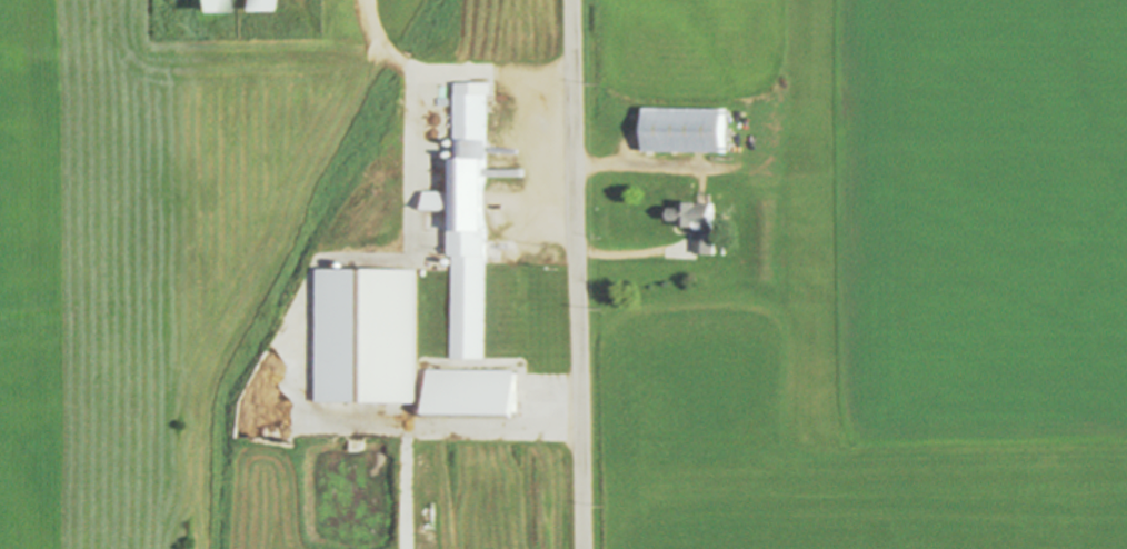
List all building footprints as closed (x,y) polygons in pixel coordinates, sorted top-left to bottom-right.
[(201,13),(230,12),(230,0),(201,0),(201,13)] [(290,11),(289,0),(261,0),(261,12),(290,11)] [(459,159),(459,94),(460,94),(460,83),(496,83),(496,94),(490,94),(490,166),(490,257),(489,257),(489,258),(488,359),(457,359),(458,257),(455,257),(455,231),(459,231),(459,230),(459,210),(430,210),(430,192),(459,191),(459,159)] [(651,109),(729,109),(728,153),(650,152),(651,109)] [(677,209),(687,209),(687,203),(704,203),(704,204),(718,204),(718,209),(719,223),(717,223),(717,234),(719,234),(719,254),(700,256),(699,234),(701,234),(701,231),(700,231),(700,227),(687,227),(686,222),(677,222),(677,209)] [(323,269),(422,270),(421,403),(322,402),(323,269)] [(433,370),(519,371),(518,415),(433,415),(433,370)]
